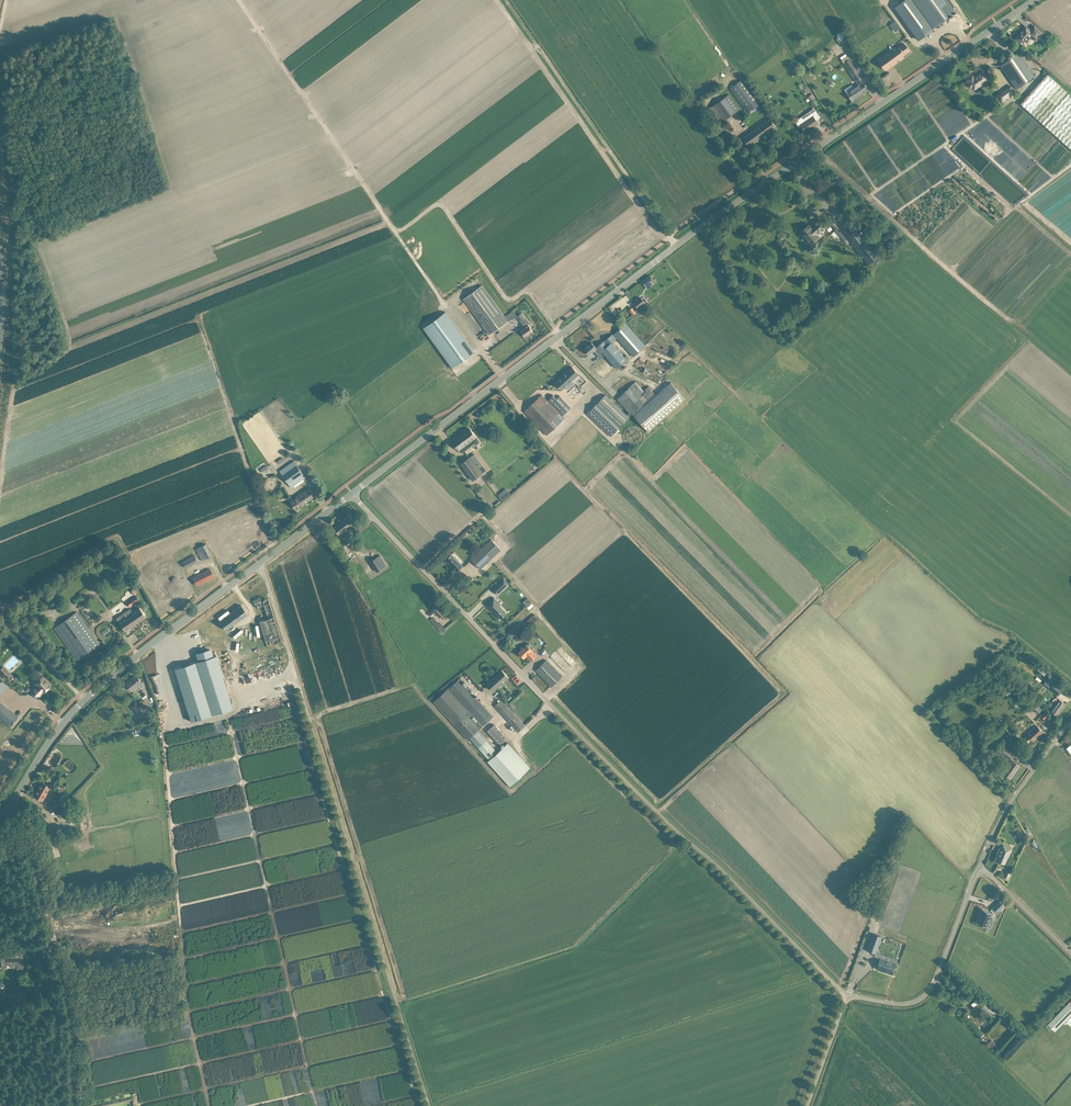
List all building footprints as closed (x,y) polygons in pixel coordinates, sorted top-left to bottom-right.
[(912,2),(927,24),(920,29),(924,34),(931,29),(954,13),(956,12),(948,0),(910,0),(912,2)] [(1036,40),(1042,32),(1034,26),(1030,30),(1026,26),(1015,38),(1021,43),(1022,43),(1023,43),(1024,43),(1031,35),(1036,40)] [(890,52),(879,59),(886,69),(897,62),(896,61),(899,59),(899,60),(903,57),(902,56),(909,51),(904,43),(896,48),(896,47),(892,50),(893,51),(890,53),(890,52)] [(1034,76),(1021,57),(1018,53),(1000,65),(1016,88),(1034,76)] [(850,58),(843,63),(848,70),(853,77),(856,82),(863,77),(860,72),(854,62),(853,63),(850,58)] [(973,75),(967,79),(969,83),(968,84),(970,88),(972,86),(974,89),(989,80),(983,71),(974,77),(973,75)] [(1047,74),(1020,104),(1070,149),(1070,95),(1047,74)] [(748,112),(761,102),(744,78),(730,88),(748,112)] [(852,101),(852,100),(858,96),(868,90),(862,82),(846,92),(849,96),(848,96),(849,97),(852,101)] [(1015,91),(1011,85),(1007,88),(1011,94),(1015,91)] [(1005,98),(1000,92),(996,95),(1001,101),(1005,98)] [(720,122),(725,118),(739,108),(729,94),(710,107),(720,122)] [(805,132),(806,132),(818,123),(815,119),(810,112),(806,114),(808,118),(800,124),(802,128),(805,132)] [(749,146),(776,126),(770,118),(743,138),(749,146)] [(811,227),(809,225),(801,232),(810,242),(815,238),(817,239),(819,237),(817,235),(827,226),(820,219),(815,224),(816,225),(811,227)] [(839,228),(837,230),(847,243),(850,241),(869,265),(878,257),(881,255),(851,219),(839,228)] [(650,275),(642,281),(647,288),(652,285),(650,282),(653,279),(650,275)] [(505,316),(482,284),(463,298),(490,334),(509,321),(517,316),(512,310),(511,311),(512,312),(505,316)] [(646,304),(648,302),(646,299),(644,300),(641,297),(634,303),(637,307),(634,310),(632,307),(629,310),(633,315),(647,304),(646,304)] [(453,368),(475,351),(446,311),(423,328),(453,368)] [(530,322),(522,312),(516,316),(524,327),(520,330),(525,337),(533,331),(528,324),(530,322)] [(598,355),(601,351),(616,368),(627,359),(612,343),(617,338),(633,356),(645,345),(626,323),(613,335),(612,334),(604,341),(596,347),(592,342),(584,349),(589,355),(594,351),(598,355)] [(669,326),(664,330),(671,339),(676,334),(669,326)] [(572,366),(555,382),(562,390),(566,387),(568,389),(575,383),(573,380),(579,374),(572,366)] [(636,381),(617,399),(630,414),(632,413),(648,431),(686,398),(671,382),(656,395),(648,386),(644,390),(636,381)] [(506,387),(514,397),(518,394),(510,383),(506,387)] [(571,407),(563,399),(560,395),(557,398),(553,395),(547,400),(542,394),(524,411),(547,435),(565,418),(562,416),(571,407)] [(587,414),(611,437),(630,417),(606,395),(587,414)] [(478,439),(470,428),(452,441),(461,452),(465,449),(463,446),(472,439),(474,442),(478,439)] [(461,464),(473,479),(486,469),(473,454),(461,464)] [(294,460),(280,470),(291,487),(306,477),(294,460)] [(299,494),(305,503),(315,496),(309,488),(299,494)] [(506,488),(498,495),(502,500),(510,494),(506,488)] [(290,501),(296,509),(305,503),(299,494),(290,501)] [(349,515),(334,527),(340,535),(356,523),(349,515)] [(471,558),(481,569),(503,548),(493,537),(471,558)] [(357,540),(354,542),(358,549),(359,550),(361,548),(360,547),(362,546),(357,540)] [(341,547),(345,554),(350,551),(344,542),(339,545),(341,547)] [(206,543),(196,548),(200,556),(202,561),(212,555),(209,551),(206,544),(206,543)] [(445,559),(451,565),(449,567),(454,572),(456,571),(460,567),(463,565),(452,554),(449,556),(445,559)] [(182,561),(186,568),(198,562),(194,555),(182,561)] [(380,555),(375,558),(371,561),(378,572),(387,566),(380,555)] [(196,585),(206,580),(206,581),(214,577),(210,569),(193,578),(196,585)] [(508,584),(503,579),(503,578),(492,589),(492,590),(493,591),(495,590),(498,593),(508,584)] [(137,595),(127,602),(130,606),(139,599),(137,595)] [(281,642),(281,641),(268,598),(263,601),(268,618),(259,621),(267,646),(281,642)] [(506,612),(500,605),(498,607),(495,603),(497,602),(496,600),(496,601),(494,599),(494,598),(486,605),(487,606),(487,605),(490,608),(491,610),(492,609),(500,617),(506,612)] [(241,605),(219,621),(226,630),(248,614),(241,605)] [(439,617),(440,616),(444,612),(438,605),(434,609),(429,614),(432,616),(435,613),(439,617)] [(116,618),(125,631),(145,616),(139,607),(132,612),(130,609),(116,618)] [(76,611),(58,624),(54,627),(77,660),(100,644),(76,611)] [(434,616),(430,619),(442,633),(446,629),(441,623),(440,624),(434,616)] [(538,620),(534,616),(526,623),(530,627),(538,620)] [(537,655),(526,644),(519,652),(524,658),(527,655),(532,660),(537,655)] [(174,668),(191,721),(233,708),(216,655),(212,656),(210,649),(197,654),(199,660),(174,668)] [(554,653),(560,659),(564,655),(559,650),(554,653)] [(547,659),(540,666),(536,670),(552,686),(562,676),(547,659)] [(561,667),(568,673),(570,670),(564,664),(561,667)] [(4,665),(0,669),(0,671),(7,678),(12,673),(4,665)] [(502,669),(498,673),(487,683),(494,690),(509,677),(502,669)] [(134,693),(141,688),(144,685),(135,674),(128,680),(129,681),(126,684),(125,683),(131,691),(132,690),(134,693)] [(8,684),(0,677),(0,694),(8,684)] [(35,683),(37,685),(31,691),(37,697),(43,691),(44,692),(51,685),(46,680),(46,679),(44,677),(43,677),(42,677),(35,683)] [(434,701),(468,739),(494,716),(461,680),(462,679),(461,677),(434,701)] [(1062,689),(1048,677),(1043,683),(1057,695),(1062,689)] [(278,692),(275,693),(277,703),(283,702),(281,693),(278,693),(278,692)] [(1057,715),(1062,709),(1066,704),(1058,698),(1054,705),(1051,703),(1049,706),(1052,707),(1050,710),(1057,715)] [(502,699),(494,706),(518,732),(525,725),(502,699)] [(0,702),(0,716),(10,725),(18,717),(17,717),(16,718),(6,710),(8,708),(0,702)] [(144,702),(135,706),(139,716),(148,713),(144,702)] [(1043,709),(1038,704),(1033,708),(1038,713),(1043,709)] [(499,744),(507,738),(494,724),(487,730),(499,744)] [(1023,739),(1027,743),(1032,739),(1033,741),(1043,732),(1036,725),(1027,734),(1027,735),(1023,739)] [(478,730),(470,738),(489,760),(488,761),(510,786),(531,768),(512,747),(508,743),(498,752),(478,730)] [(1018,733),(1014,736),(1018,741),(1022,737),(1018,733)] [(1016,751),(1008,745),(1004,750),(1012,756),(1016,751)] [(1003,773),(1011,778),(1010,777),(1014,772),(1015,772),(1020,765),(1012,760),(1003,773)] [(42,782),(34,796),(42,801),(47,793),(46,793),(50,786),(42,782)] [(60,797),(50,806),(55,812),(66,804),(60,797)] [(1024,832),(1017,829),(1016,832),(1015,835),(1020,838),(1024,840),(1026,834),(1023,833),(1024,832)] [(996,860),(1005,864),(1007,857),(1008,858),(1012,848),(1003,843),(999,852),(1000,852),(996,860)] [(1008,881),(1012,871),(1007,868),(1003,878),(1008,881)] [(990,910),(995,914),(1004,905),(999,901),(990,910)] [(992,913),(983,909),(977,923),(986,926),(992,913)] [(874,932),(869,945),(867,950),(875,953),(882,935),(874,932)] [(6,957),(1,958),(2,967),(7,967),(7,964),(17,964),(17,968),(23,968),(22,950),(16,951),(17,954),(8,954),(8,955),(9,955),(9,958),(6,958),(6,957)] [(892,972),(895,963),(896,964),(898,959),(891,957),(890,961),(880,958),(877,968),(884,970),(884,969),(892,972)] [(906,961),(903,966),(912,970),(914,965),(906,961)] [(1047,1024),(1054,1030),(1070,1014),(1070,1000),(1047,1024)] [(996,1050),(999,1046),(992,1040),(988,1043),(996,1050)]
